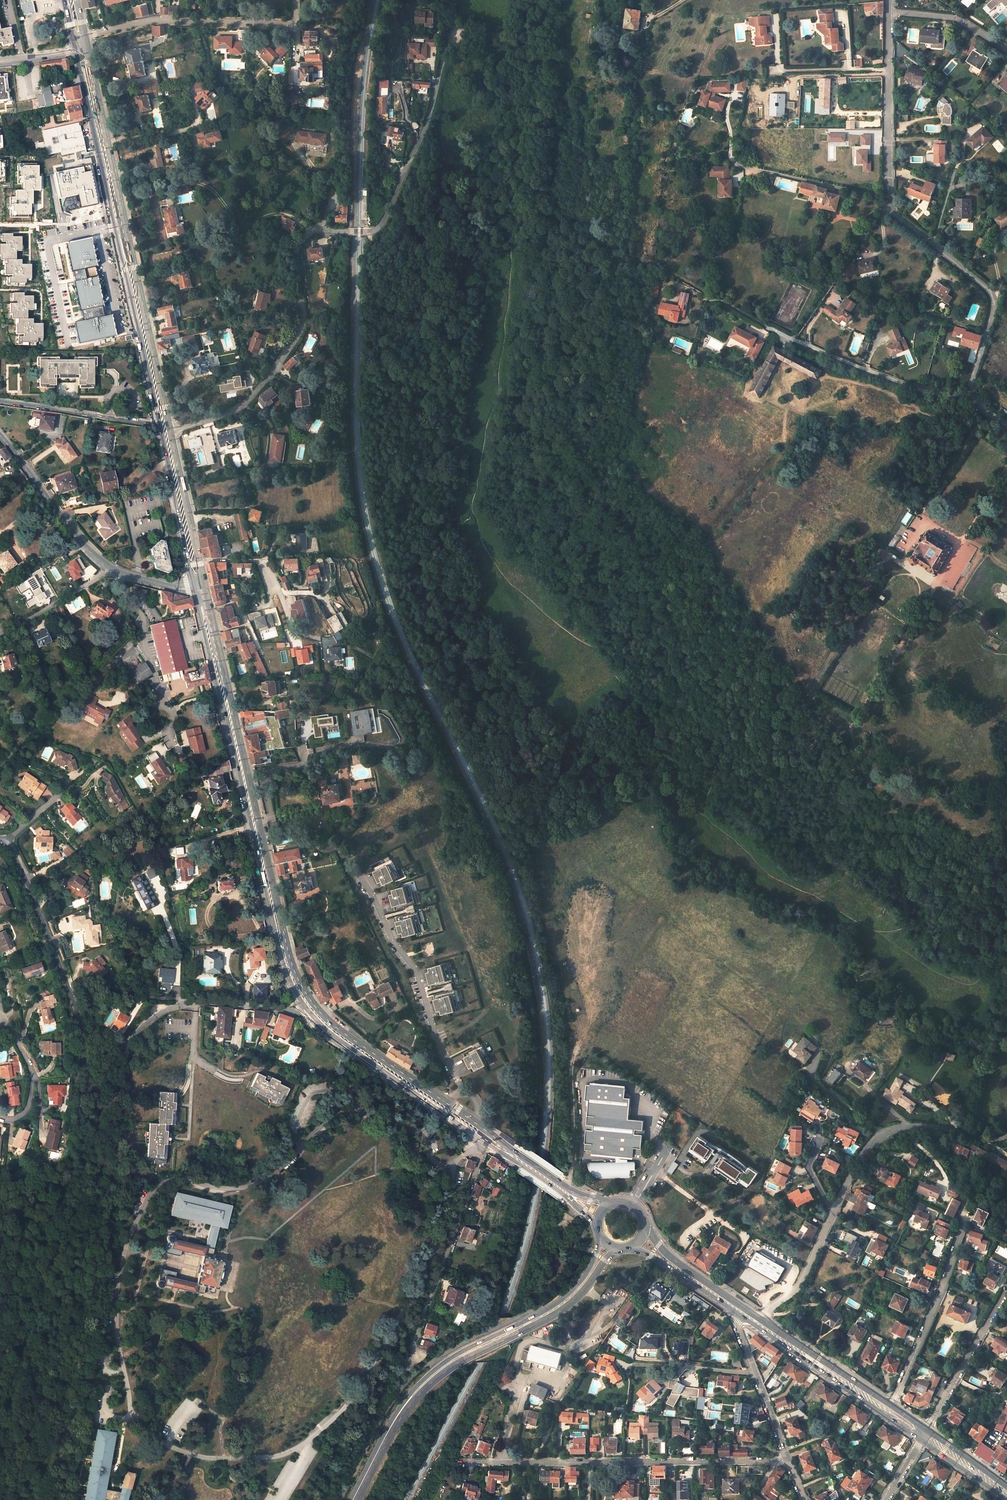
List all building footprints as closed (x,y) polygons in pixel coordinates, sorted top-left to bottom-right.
[(23,16),(35,14),(32,1),(32,0),(20,0),(23,16)] [(97,7),(95,0),(88,0),(85,1),(87,9),(97,7)] [(987,5),(992,10),(997,6),(1002,3),(1006,7),(1006,0),(992,0),(987,5)] [(884,2),(863,3),(863,7),(875,6),(875,15),(881,15),(881,16),(884,16),(884,2)] [(149,15),(146,6),(146,5),(137,7),(134,8),(136,18),(139,17),(149,15)] [(817,29),(825,36),(826,44),(832,44),(832,51),(843,50),(843,45),(839,42),(836,39),(836,37),(839,36),(838,28),(832,29),(832,22),(834,22),(834,13),(833,13),(833,8),(819,9),(819,14),(820,14),(821,23),(817,23),(817,29)] [(642,11),(628,9),(625,28),(639,30),(642,11)] [(424,13),(421,13),(421,11),(415,11),(415,22),(426,22),(426,30),(434,31),(434,13),(431,10),(424,10),(424,13)] [(766,26),(770,26),(769,16),(750,18),(750,25),(757,24),(758,31),(758,35),(755,37),(756,44),(772,43),(771,36),(767,36),(766,26)] [(165,35),(164,27),(155,26),(153,27),(153,35),(165,35)] [(1,42),(2,45),(8,43),(7,40),(11,39),(9,28),(0,30),(0,42),(1,42)] [(939,30),(922,29),(921,40),(931,41),(930,48),(945,49),(946,35),(939,34),(939,30)] [(306,46),(319,46),(318,32),(306,32),(306,37),(305,37),(305,41),(306,41),(306,46)] [(232,37),(215,37),(215,48),(231,48),(231,53),(242,53),(241,42),(232,42),(232,37)] [(266,59),(269,63),(273,59),(277,55),(279,57),(284,53),(282,51),(279,47),(275,52),(271,47),(273,45),(269,40),(264,45),(263,43),(258,48),(262,53),(261,55),(265,60),(266,59)] [(283,41),(278,46),(279,47),(282,51),(288,47),(283,41)] [(408,43),(407,58),(413,58),(413,56),(417,56),(417,54),(426,54),(426,46),(426,44),(425,44),(408,43)] [(140,48),(124,52),(127,65),(143,62),(140,48)] [(981,69),(987,59),(988,58),(983,55),(983,56),(974,50),(968,61),(974,64),(970,70),(979,75),(982,70),(981,69)] [(307,62),(323,62),(323,55),(316,55),(316,51),(307,51),(307,55),(307,62)] [(60,71),(69,70),(67,59),(41,63),(42,67),(59,65),(60,71)] [(130,79),(146,75),(143,62),(127,65),(130,79)] [(301,62),(302,69),(300,69),(300,80),(309,80),(309,81),(314,81),(314,78),(319,78),(319,70),(323,70),(323,62),(301,62)] [(925,73),(910,67),(905,79),(921,85),(925,73)] [(10,102),(9,92),(6,93),(5,89),(8,89),(7,77),(1,78),(0,75),(0,103),(10,102)] [(748,79),(740,78),(738,90),(746,91),(748,79)] [(821,91),(820,113),(830,114),(831,94),(829,94),(829,79),(821,78),(821,79),(821,91)] [(157,91),(155,81),(140,84),(143,94),(149,93),(157,91)] [(417,81),(416,88),(419,89),(419,93),(427,94),(428,87),(430,88),(430,87),(430,83),(427,82),(417,81)] [(50,88),(49,83),(41,85),(42,90),(43,95),(46,104),(46,107),(54,105),(50,88)] [(203,83),(195,84),(197,92),(198,96),(196,98),(199,101),(197,102),(201,106),(205,103),(209,103),(210,104),(213,100),(217,95),(213,91),(212,93),(208,89),(205,92),(204,90),(203,83)] [(730,83),(710,84),(706,92),(704,91),(699,104),(705,107),(706,105),(721,111),(725,100),(714,96),(716,92),(716,91),(730,90),(730,83)] [(78,87),(63,90),(63,94),(64,94),(66,103),(81,99),(78,87)] [(143,112),(152,110),(150,99),(159,97),(158,91),(157,91),(149,93),(149,95),(138,98),(139,103),(141,103),(143,112)] [(771,94),(770,115),(778,115),(778,110),(785,111),(785,103),(783,103),(784,95),(771,94)] [(43,95),(37,96),(39,105),(46,104),(43,95)] [(948,102),(943,97),(939,103),(938,106),(938,108),(936,111),(938,113),(943,113),(944,115),(942,116),(943,118),(943,124),(951,124),(951,116),(950,116),(950,114),(952,114),(952,112),(952,110),(949,110),(949,106),(947,103),(948,102)] [(381,114),(387,114),(387,103),(388,103),(388,98),(381,98),(381,102),(379,102),(379,108),(381,108),(381,114)] [(68,108),(82,105),(81,99),(66,103),(64,103),(66,109),(68,108)] [(70,120),(81,117),(80,113),(84,113),(82,105),(68,108),(69,115),(66,115),(67,120),(70,120)] [(85,150),(79,123),(65,126),(52,129),(46,130),(42,131),(44,139),(47,154),(47,155),(48,155),(57,153),(61,152),(61,153),(62,156),(77,152),(85,150)] [(393,135),(402,137),(403,132),(398,131),(399,129),(390,126),(388,135),(393,136),(393,135)] [(983,127),(968,141),(974,148),(982,142),(983,144),(984,144),(992,137),(983,127)] [(197,130),(198,137),(205,136),(205,135),(203,128),(197,130)] [(325,133),(296,130),(296,140),(307,141),(307,142),(310,142),(321,143),(324,144),(325,133)] [(209,140),(217,138),(218,141),(222,140),(220,131),(205,135),(205,136),(198,137),(197,138),(198,144),(201,143),(203,145),(204,148),(210,146),(209,140)] [(846,141),(846,132),(828,133),(828,141),(846,141)] [(871,162),(871,134),(861,134),(861,146),(857,146),(857,164),(863,164),(863,172),(872,172),(872,162),(871,162)] [(946,141),(937,141),(937,145),(935,145),(935,163),(945,162),(945,145),(946,145),(946,141)] [(976,151),(983,144),(982,142),(974,148),(976,151)] [(153,168),(164,166),(160,147),(163,147),(162,143),(151,145),(152,149),(153,149),(155,159),(151,160),(153,168)] [(23,184),(23,190),(32,190),(39,190),(39,177),(37,177),(37,174),(37,166),(35,166),(35,164),(19,164),(19,166),(17,166),(17,184),(23,184)] [(88,166),(54,173),(62,212),(96,204),(88,166)] [(723,166),(714,166),(714,176),(723,176),(723,166)] [(732,167),(723,166),(723,176),(732,177),(732,167)] [(148,187),(155,185),(153,177),(146,179),(148,187)] [(732,180),(723,180),(723,196),(735,197),(735,180),(732,180)] [(931,196),(936,184),(926,181),(924,188),(911,183),(910,188),(912,189),(910,194),(930,201),(932,196),(931,196)] [(837,211),(841,195),(827,192),(828,190),(798,182),(798,186),(801,187),(800,192),(815,196),(815,195),(825,198),(823,208),(837,211)] [(23,190),(15,190),(15,197),(9,197),(9,215),(11,215),(11,217),(27,217),(27,215),(30,215),(30,206),(30,204),(31,204),(32,190),(23,190)] [(957,199),(957,210),(955,210),(955,217),(961,218),(960,216),(971,216),(971,208),(971,199),(957,199)] [(179,233),(185,232),(183,224),(178,225),(174,208),(165,210),(170,232),(179,230),(179,233)] [(996,219),(1002,228),(1006,225),(1006,211),(996,219)] [(284,228),(293,233),(295,228),(292,227),(295,223),(288,219),(284,228)] [(1,234),(1,239),(1,242),(6,242),(6,244),(0,244),(0,255),(0,260),(4,260),(6,260),(6,265),(4,265),(4,270),(5,274),(5,275),(12,275),(12,277),(7,277),(7,281),(7,285),(7,286),(17,286),(17,283),(25,283),(26,283),(26,281),(26,279),(31,279),(31,265),(30,265),(21,265),(21,260),(16,260),(16,251),(21,251),(21,245),(21,237),(13,237),(12,237),(12,234),(1,234)] [(986,241),(979,238),(975,244),(982,248),(986,241)] [(78,343),(114,335),(110,315),(104,316),(101,307),(103,306),(97,277),(95,277),(93,267),(95,267),(89,241),(65,246),(71,272),(72,272),(75,282),(73,282),(79,312),(81,311),(83,321),(74,323),(78,343)] [(322,248),(308,249),(309,259),(323,258),(322,248)] [(860,274),(878,270),(875,258),(858,262),(860,274)] [(193,286),(191,275),(192,274),(191,270),(180,272),(183,288),(193,286)] [(949,295),(952,289),(949,288),(948,289),(937,282),(931,291),(944,300),(943,301),(948,304),(952,297),(949,295)] [(657,298),(659,284),(652,283),(649,297),(657,298)] [(271,294),(259,291),(257,303),(259,304),(258,310),(266,311),(268,302),(270,302),(271,294)] [(680,299),(688,301),(690,294),(682,292),(680,299)] [(23,293),(13,293),(13,298),(13,301),(17,301),(17,304),(10,304),(10,309),(10,311),(10,314),(12,314),(12,319),(14,319),(18,319),(18,324),(16,324),(16,327),(16,329),(16,334),(24,334),(24,336),(18,336),(18,340),(18,344),(18,345),(28,345),(28,342),(36,342),(37,342),(37,338),(42,338),(42,324),(41,324),(33,324),(33,319),(27,319),(27,310),(33,310),(33,304),(33,296),(25,296),(23,296),(23,293)] [(848,298),(838,313),(828,306),(823,312),(840,323),(843,319),(848,323),(852,316),(849,314),(856,304),(848,298)] [(685,317),(688,301),(680,299),(679,308),(662,304),(659,314),(671,317),(671,320),(678,322),(679,316),(685,317)] [(165,335),(179,331),(174,305),(159,308),(160,313),(164,313),(168,329),(164,329),(165,335)] [(736,327),(731,337),(752,348),(747,357),(755,361),(765,343),(757,338),(736,327)] [(897,328),(889,332),(895,344),(889,348),(893,356),(904,350),(902,346),(908,344),(906,339),(903,340),(897,328)] [(953,336),(963,339),(966,332),(966,331),(956,328),(953,336)] [(261,347),(265,349),(271,337),(266,335),(257,331),(249,349),(259,353),(261,347)] [(982,336),(966,332),(963,339),(962,344),(978,349),(982,336)] [(195,334),(183,337),(184,344),(196,341),(195,334)] [(167,348),(184,344),(183,337),(177,338),(171,340),(159,342),(161,350),(167,349),(167,348)] [(759,397),(780,358),(817,378),(821,371),(789,353),(790,352),(783,349),(783,350),(774,345),(771,352),(768,351),(766,355),(769,356),(750,392),(759,397)] [(198,374),(210,371),(209,366),(211,365),(210,361),(208,362),(207,356),(195,359),(196,364),(194,365),(193,366),(194,369),(195,369),(197,369),(198,374)] [(94,385),(94,358),(74,357),(74,360),(59,360),(59,358),(39,357),(39,385),(40,385),(54,385),(55,385),(55,378),(54,378),(54,375),(59,375),(75,375),(79,375),(79,378),(78,378),(78,385),(79,385),(93,385),(94,385)] [(297,362),(293,358),(285,366),(289,370),(297,362)] [(243,382),(242,377),(235,377),(235,379),(228,380),(229,383),(220,384),(221,391),(243,389),(243,382)] [(266,407),(275,401),(272,398),(278,393),(274,387),(263,395),(265,397),(261,400),(266,407)] [(297,391),(299,406),(306,405),(306,408),(311,407),(311,404),(312,404),(310,390),(306,390),(305,388),(302,389),(302,391),(297,391)] [(42,416),(40,416),(38,429),(48,430),(48,426),(52,426),(53,426),(54,422),(53,422),(53,418),(52,418),(42,416)] [(239,443),(235,430),(220,434),(224,447),(239,443)] [(109,453),(112,434),(99,432),(96,451),(109,453)] [(286,435),(273,433),(269,461),(281,462),(286,435)] [(208,436),(189,442),(191,450),(203,446),(209,466),(215,464),(212,452),(217,451),(213,436),(208,437),(208,436)] [(76,456),(63,437),(55,443),(68,462),(76,456)] [(5,461),(11,456),(5,448),(3,448),(0,449),(0,455),(1,454),(5,461)] [(116,488),(113,473),(101,475),(103,491),(116,488)] [(72,475),(56,480),(60,493),(67,490),(67,488),(76,485),(72,475)] [(251,519),(261,522),(264,511),(252,508),(251,511),(253,512),(251,519)] [(117,530),(105,512),(97,518),(103,527),(99,530),(105,538),(117,530)] [(237,514),(243,540),(249,538),(248,531),(244,512),(237,514)] [(214,536),(212,528),(201,531),(204,548),(220,545),(218,535),(214,536)] [(921,543),(914,554),(915,554),(915,555),(914,555),(913,556),(912,558),(912,559),(912,560),(913,562),(913,563),(915,564),(916,564),(918,564),(919,563),(935,573),(935,574),(936,575),(937,576),(938,575),(939,573),(938,572),(953,547),(928,532),(923,539),(922,538),(919,542),(921,543)] [(307,550),(308,533),(298,533),(297,550),(307,550)] [(172,569),(165,541),(161,540),(151,549),(152,555),(150,557),(151,562),(154,563),(155,569),(168,573),(172,569)] [(221,549),(229,548),(228,543),(220,545),(204,548),(206,557),(223,557),(221,549)] [(0,556),(0,566),(4,572),(16,564),(7,551),(0,556)] [(79,557),(65,565),(68,570),(74,580),(80,576),(79,575),(82,574),(80,571),(81,570),(85,568),(79,557)] [(316,558),(316,565),(321,564),(324,580),(328,579),(324,558),(316,558)] [(300,570),(299,559),(287,559),(287,570),(300,570)] [(229,579),(220,579),(218,571),(228,568),(227,562),(208,563),(213,585),(223,584),(229,583),(229,579)] [(243,567),(254,567),(254,562),(235,562),(235,567),(235,574),(239,574),(243,574),(243,567)] [(309,583),(324,580),(321,564),(316,565),(308,567),(308,574),(309,583)] [(39,587),(40,587),(35,579),(44,574),(40,568),(29,575),(31,577),(17,586),(21,593),(29,587),(34,595),(32,596),(33,598),(26,602),(29,607),(35,603),(36,605),(39,603),(38,601),(46,597),(43,592),(42,592),(39,587)] [(288,582),(286,576),(282,577),(287,591),(292,591),(289,582),(288,582)] [(133,590),(158,597),(159,590),(134,584),(133,590)] [(225,590),(223,584),(213,585),(215,592),(225,590)] [(169,606),(170,612),(193,607),(191,598),(187,599),(186,596),(159,590),(158,597),(157,602),(162,603),(163,604),(169,604),(170,606),(169,606)] [(226,595),(230,593),(229,590),(225,590),(215,592),(218,606),(223,605),(224,604),(226,603),(226,602),(227,601),(227,600),(226,595)] [(240,596),(234,599),(235,602),(237,602),(241,610),(245,608),(240,596)] [(304,599),(296,601),(297,603),(292,604),(293,609),(292,609),(292,617),(301,619),(302,621),(309,619),(304,599)] [(112,610),(106,607),(105,608),(102,606),(98,603),(95,608),(94,607),(90,613),(103,621),(106,617),(107,617),(112,610)] [(235,617),(233,605),(218,609),(221,621),(235,617)] [(260,611),(247,614),(250,620),(256,618),(260,630),(269,628),(269,625),(275,624),(272,614),(263,617),(261,612),(260,612),(260,611)] [(342,612),(331,618),(338,632),(349,625),(342,612)] [(223,629),(240,625),(238,617),(235,617),(221,621),(223,629)] [(163,675),(167,674),(178,671),(187,668),(186,663),(175,619),(151,625),(163,675)] [(134,628),(128,620),(124,624),(130,631),(134,628)] [(226,640),(241,637),(239,628),(224,632),(225,640),(226,640)] [(51,641),(45,630),(33,635),(39,647),(51,641)] [(236,646),(240,645),(245,660),(253,657),(247,643),(246,642),(246,640),(242,641),(241,637),(241,636),(241,637),(226,640),(228,648),(227,648),(229,653),(237,651),(236,646)] [(130,641),(125,645),(127,649),(133,646),(130,641)] [(253,657),(260,676),(267,676),(260,658),(255,647),(256,647),(253,641),(247,643),(253,657)] [(297,648),(291,649),(293,656),(298,655),(300,663),(306,662),(305,660),(310,659),(309,652),(314,651),(313,645),(305,646),(305,649),(298,650),(297,648)] [(343,659),(342,647),(330,648),(331,654),(328,654),(328,660),(343,659)] [(17,666),(13,654),(1,657),(4,670),(17,666)] [(124,675),(131,687),(152,674),(145,662),(124,675)] [(195,672),(183,675),(184,681),(185,681),(187,688),(210,682),(205,664),(195,672)] [(167,674),(169,680),(179,677),(178,671),(167,674)] [(283,693),(281,680),(265,682),(266,695),(283,693)] [(104,710),(104,712),(100,710),(101,709),(94,704),(98,698),(91,694),(88,698),(85,696),(78,707),(84,710),(83,711),(95,718),(94,719),(100,722),(103,717),(105,719),(110,711),(106,708),(104,710)] [(287,701),(278,703),(280,710),(288,709),(287,701)] [(373,708),(350,712),(354,736),(382,732),(379,717),(375,718),(373,708)] [(277,711),(265,710),(265,712),(270,730),(258,732),(247,734),(251,751),(262,750),(269,749),(286,747),(280,728),(283,727),(279,718),(291,716),(290,709),(288,709),(280,710),(277,711)] [(254,717),(243,717),(247,734),(258,732),(270,730),(265,712),(254,715),(254,717)] [(330,713),(313,716),(314,723),(315,723),(317,737),(324,736),(323,726),(340,724),(339,715),(330,716),(330,713)] [(133,721),(129,716),(122,720),(124,723),(120,726),(118,727),(121,732),(123,731),(128,738),(126,739),(129,743),(127,744),(132,751),(142,743),(138,737),(139,736),(130,723),(133,721)] [(323,726),(324,736),(325,736),(324,728),(340,726),(340,724),(323,726)] [(205,750),(200,731),(195,732),(194,728),(186,730),(189,743),(191,742),(193,749),(196,748),(197,752),(205,750)] [(128,738),(123,731),(120,733),(127,744),(129,743),(126,739),(128,738)] [(254,764),(263,763),(262,757),(268,756),(268,755),(270,754),(269,749),(262,750),(251,751),(254,764)] [(69,756),(64,753),(59,751),(57,756),(56,758),(56,760),(60,762),(59,763),(63,766),(65,763),(68,764),(70,771),(77,769),(74,756),(72,756),(69,755),(69,756)] [(155,751),(146,757),(154,769),(157,773),(153,776),(158,783),(164,779),(165,779),(167,778),(166,777),(168,776),(167,775),(171,772),(167,766),(165,767),(155,751)] [(187,762),(185,754),(176,756),(179,768),(183,766),(182,763),(187,762)] [(348,765),(346,754),(338,755),(340,766),(348,765)] [(221,775),(223,772),(230,770),(227,760),(206,773),(207,778),(210,788),(208,788),(210,794),(213,804),(221,802),(220,795),(219,792),(222,791),(226,791),(224,784),(223,784),(221,775)] [(157,773),(154,769),(150,772),(158,784),(165,779),(164,779),(158,783),(153,776),(157,773)] [(105,789),(108,796),(110,795),(115,803),(119,801),(124,798),(112,776),(106,772),(102,779),(107,783),(107,784),(109,787),(105,789)] [(40,782),(26,773),(20,782),(21,786),(25,789),(30,788),(33,791),(31,794),(37,798),(38,798),(45,788),(39,783),(40,782)] [(345,796),(343,782),(338,783),(338,784),(331,786),(331,784),(328,785),(328,780),(321,781),(322,786),(321,786),(323,792),(325,804),(342,800),(341,797),(345,796)] [(121,806),(127,803),(124,798),(119,801),(121,806)] [(76,812),(73,809),(74,809),(74,808),(69,802),(61,809),(66,815),(70,819),(69,820),(73,825),(81,818),(77,813),(76,812)] [(39,838),(39,842),(35,842),(35,847),(39,847),(41,848),(42,849),(41,851),(48,851),(48,849),(48,847),(53,847),(53,843),(53,838),(49,838),(49,831),(43,831),(40,828),(34,832),(37,836),(39,838)] [(75,852),(70,847),(65,852),(69,857),(75,852)] [(282,852),(275,854),(277,864),(284,863),(289,862),(301,859),(299,849),(282,852)] [(388,856),(382,859),(384,863),(373,868),(376,875),(374,876),(378,884),(379,883),(381,886),(399,878),(396,870),(398,869),(393,858),(390,860),(388,856)] [(195,858),(176,860),(177,869),(180,868),(181,877),(184,876),(184,881),(190,880),(191,879),(190,875),(188,876),(187,870),(187,868),(192,867),(192,866),(196,865),(195,858)] [(297,864),(296,860),(289,862),(291,873),(298,871),(297,864)] [(286,874),(284,863),(277,864),(279,875),(286,874)] [(158,875),(154,866),(147,870),(148,871),(147,872),(147,873),(146,873),(148,876),(149,878),(150,880),(158,875)] [(89,877),(80,872),(77,877),(75,880),(74,879),(65,879),(65,885),(71,886),(76,889),(77,887),(81,889),(81,892),(85,894),(85,893),(88,889),(89,887),(86,885),(86,882),(89,877)] [(144,878),(142,875),(133,880),(148,908),(157,903),(145,881),(144,878)] [(309,882),(307,876),(297,878),(299,884),(301,884),(303,892),(309,891),(309,890),(312,889),(311,884),(308,885),(307,882),(309,882)] [(234,889),(233,879),(232,880),(232,877),(228,877),(228,880),(224,880),(224,878),(221,879),(221,881),(218,881),(219,890),(234,889)] [(12,907),(2,884),(0,885),(0,912),(12,907)] [(409,886),(389,891),(390,895),(389,895),(391,903),(393,903),(395,910),(400,909),(403,916),(396,918),(398,925),(396,926),(398,934),(400,934),(401,938),(422,932),(419,924),(422,923),(419,912),(415,913),(413,905),(417,904),(414,893),(411,893),(409,886)] [(258,895),(250,897),(252,909),(261,907),(258,895)] [(85,917),(71,918),(73,930),(83,928),(85,927),(87,929),(88,939),(96,938),(96,933),(101,932),(100,926),(92,927),(92,923),(89,921),(85,921),(85,917)] [(85,927),(83,928),(85,930),(87,944),(90,947),(99,946),(98,938),(96,938),(88,939),(87,929),(85,927)] [(1,952),(11,947),(4,931),(0,932),(0,949),(1,952)] [(299,959),(311,954),(308,947),(297,952),(299,959)] [(254,953),(250,954),(251,967),(259,967),(258,960),(265,960),(264,948),(253,948),(254,953)] [(221,954),(204,954),(204,959),(207,959),(206,967),(204,967),(204,972),(221,973),(221,967),(218,967),(218,960),(221,960),(221,954)] [(83,963),(83,970),(88,971),(90,968),(96,975),(97,974),(100,979),(107,973),(102,967),(105,964),(100,957),(95,961),(94,960),(91,963),(83,963)] [(316,959),(306,963),(316,987),(326,983),(316,959)] [(41,962),(31,966),(22,969),(25,977),(34,974),(37,975),(39,972),(43,971),(41,962)] [(453,991),(451,983),(454,982),(451,970),(449,971),(446,963),(426,969),(427,973),(425,973),(427,982),(429,981),(431,988),(438,987),(440,994),(433,996),(435,1003),(434,1004),(436,1012),(437,1012),(439,1016),(459,1010),(457,1002),(460,1001),(456,989),(453,991)] [(173,982),(174,970),(160,969),(159,974),(163,974),(162,982),(173,982)] [(343,975),(332,980),(335,987),(341,997),(344,995),(343,993),(348,991),(344,984),(346,983),(343,975)] [(394,991),(390,982),(386,984),(385,983),(380,986),(381,989),(370,994),(371,996),(369,997),(374,1008),(381,1005),(378,999),(394,991)] [(335,1004),(342,1000),(341,997),(335,987),(329,991),(326,983),(316,987),(319,994),(323,1002),(326,1000),(331,997),(335,1003),(334,1004),(335,1004)] [(267,985),(254,984),(253,992),(255,992),(255,996),(265,997),(267,985)] [(44,989),(40,994),(44,997),(52,995),(44,989)] [(54,1021),(52,1011),(50,1012),(49,1008),(53,1007),(52,1003),(55,1002),(54,995),(52,995),(44,997),(45,1001),(41,1002),(42,1009),(40,1010),(43,1020),(47,1019),(48,1023),(54,1021)] [(228,1038),(231,1015),(235,1016),(236,1009),(218,1007),(217,1014),(215,1014),(214,1019),(216,1020),(215,1037),(215,1038),(216,1040),(217,1040),(218,1041),(219,1041),(221,1040),(221,1039),(221,1037),(228,1038)] [(252,1024),(264,1025),(268,1013),(253,1011),(252,1019),(252,1024)] [(120,1012),(113,1025),(121,1030),(129,1017),(120,1012)] [(279,1014),(272,1034),(278,1036),(285,1038),(292,1018),(281,1014),(279,1014)] [(799,1055),(798,1056),(805,1062),(812,1054),(805,1048),(810,1042),(804,1037),(794,1050),(799,1055)] [(51,1041),(41,1041),(41,1049),(43,1049),(44,1054),(60,1054),(60,1043),(51,1043),(51,1041)] [(480,1045),(478,1042),(472,1045),(474,1049),(463,1054),(466,1061),(465,1062),(468,1069),(470,1069),(472,1072),(490,1063),(486,1056),(489,1055),(483,1044),(480,1045)] [(817,1047),(810,1042),(805,1048),(812,1054),(817,1047)] [(399,1051),(393,1047),(388,1055),(395,1060),(402,1064),(410,1069),(413,1063),(415,1060),(410,1057),(411,1056),(410,1056),(408,1054),(407,1056),(401,1053),(402,1051),(399,1050),(399,1051)] [(944,1054),(939,1052),(934,1060),(939,1062),(944,1054)] [(861,1061),(858,1058),(851,1068),(867,1082),(875,1072),(872,1070),(871,1071),(860,1062),(861,1061)] [(15,1076),(15,1072),(14,1062),(10,1063),(11,1065),(0,1066),(0,1067),(1,1075),(1,1078),(15,1076)] [(835,1069),(827,1080),(832,1084),(840,1073),(835,1069)] [(265,1077),(258,1074),(252,1088),(259,1090),(257,1093),(264,1096),(265,1094),(271,1096),(269,1099),(275,1102),(277,1099),(282,1101),(288,1089),(278,1084),(279,1082),(271,1078),(268,1082),(264,1080),(265,1077)] [(915,1106),(916,1104),(898,1091),(904,1080),(897,1077),(890,1090),(887,1088),(884,1094),(885,1095),(884,1097),(896,1104),(897,1101),(913,1113),(914,1111),(913,1110),(914,1108),(915,1109),(917,1107),(915,1106)] [(8,1087),(9,1095),(8,1095),(9,1106),(19,1105),(18,1094),(19,1094),(18,1086),(15,1086),(14,1081),(6,1082),(7,1087),(8,1087)] [(589,1100),(588,1115),(630,1119),(632,1097),(626,1097),(627,1086),(588,1084),(586,1099),(589,1100)] [(65,1085),(47,1085),(47,1095),(49,1095),(52,1095),(52,1099),(54,1102),(54,1104),(61,1104),(62,1096),(64,1096),(65,1085)] [(173,1093),(159,1092),(157,1123),(148,1123),(147,1157),(166,1157),(167,1125),(173,1125),(173,1093)] [(816,1102),(812,1100),(808,1106),(805,1104),(800,1113),(809,1119),(811,1116),(814,1117),(816,1114),(818,1115),(822,1110),(818,1108),(819,1106),(815,1104),(816,1102)] [(630,1119),(588,1115),(585,1150),(592,1151),(592,1153),(634,1157),(634,1155),(641,1155),(644,1120),(630,1119)] [(58,1140),(60,1130),(57,1130),(59,1121),(52,1119),(51,1123),(48,1122),(47,1129),(50,1130),(53,1131),(51,1138),(58,1140)] [(849,1131),(839,1127),(836,1134),(842,1137),(842,1135),(846,1137),(844,1141),(850,1144),(851,1142),(855,1143),(860,1132),(850,1128),(849,1131)] [(20,1128),(16,1137),(19,1138),(15,1146),(23,1149),(27,1141),(26,1140),(30,1132),(20,1128)] [(801,1145),(802,1130),(792,1129),(790,1153),(801,1154),(802,1145),(801,1145)] [(700,1135),(691,1148),(692,1148),(708,1160),(709,1160),(710,1158),(711,1156),(716,1149),(707,1143),(708,1142),(700,1135)] [(970,1151),(956,1144),(954,1147),(956,1149),(955,1150),(959,1152),(957,1156),(961,1158),(964,1159),(966,1156),(967,1157),(967,1156),(970,1151)] [(726,1151),(721,1147),(720,1149),(717,1153),(720,1155),(716,1161),(717,1162),(716,1164),(717,1164),(717,1165),(740,1181),(740,1182),(741,1181),(742,1179),(750,1184),(751,1185),(759,1173),(750,1167),(749,1168),(747,1170),(747,1171),(724,1155),(725,1153),(726,1151)] [(692,1148),(690,1150),(707,1162),(708,1160),(692,1148)] [(970,1151),(967,1156),(973,1159),(976,1154),(978,1150),(974,1148),(972,1152),(970,1151)] [(996,1159),(978,1149),(978,1150),(976,1154),(993,1163),(996,1159)] [(749,1168),(726,1151),(725,1153),(747,1170),(749,1168)] [(720,1155),(717,1153),(714,1158),(712,1160),(708,1167),(713,1170),(717,1165),(717,1164),(716,1164),(717,1162),(716,1161),(720,1155)] [(486,1165),(496,1172),(499,1168),(502,1170),(505,1165),(492,1156),(486,1165)] [(915,1167),(920,1160),(914,1156),(909,1163),(915,1167)] [(468,1182),(476,1159),(469,1157),(461,1179),(468,1182)] [(840,1164),(827,1158),(823,1166),(836,1172),(840,1164)] [(996,1159),(993,1163),(1006,1170),(1006,1164),(996,1159)] [(785,1184),(788,1177),(787,1177),(791,1167),(780,1161),(778,1165),(775,1171),(778,1172),(775,1179),(785,1184)] [(597,1178),(630,1177),(630,1170),(635,1170),(635,1163),(630,1163),(597,1163),(597,1164),(589,1164),(589,1167),(589,1170),(590,1171),(591,1173),(592,1174),(593,1175),(594,1176),(596,1176),(597,1177),(597,1178)] [(672,1164),(667,1171),(672,1175),(677,1167),(672,1164)] [(717,1165),(716,1168),(738,1183),(740,1181),(717,1165)] [(890,1177),(886,1175),(888,1171),(883,1168),(878,1180),(886,1184),(890,1177)] [(890,1177),(886,1184),(896,1188),(901,1177),(896,1174),(893,1179),(890,1177)] [(480,1179),(479,1182),(480,1182),(479,1184),(485,1188),(488,1185),(490,1186),(491,1183),(483,1178),(481,1180),(480,1179)] [(475,1201),(478,1193),(480,1194),(483,1188),(475,1183),(470,1199),(475,1201)] [(929,1197),(937,1200),(941,1191),(931,1186),(931,1187),(921,1183),(917,1192),(929,1197)] [(869,1197),(873,1190),(865,1186),(863,1191),(860,1189),(859,1191),(858,1190),(855,1195),(867,1201),(869,1197)] [(956,1194),(957,1191),(950,1188),(946,1195),(953,1199),(956,1194)] [(813,1197),(809,1190),(801,1194),(798,1189),(788,1195),(790,1198),(793,1197),(795,1200),(799,1207),(805,1203),(804,1202),(813,1197)] [(227,1228),(233,1205),(176,1192),(171,1214),(211,1223),(206,1247),(188,1243),(189,1241),(173,1237),(173,1236),(171,1235),(170,1235),(168,1236),(167,1236),(167,1238),(167,1239),(167,1241),(168,1241),(165,1253),(180,1256),(181,1250),(204,1256),(200,1270),(197,1283),(205,1285),(216,1288),(217,1288),(220,1278),(221,1271),(224,1260),(213,1257),(217,1238),(220,1227),(227,1228)] [(847,1194),(845,1199),(850,1201),(856,1204),(854,1209),(864,1214),(867,1207),(865,1206),(867,1201),(855,1195),(850,1193),(847,1194)] [(953,1219),(961,1203),(956,1201),(953,1199),(946,1215),(953,1219)] [(921,1213),(925,1206),(918,1203),(912,1214),(916,1216),(913,1222),(916,1224),(917,1223),(920,1224),(920,1227),(925,1229),(928,1222),(926,1221),(929,1217),(921,1213)] [(983,1233),(987,1226),(984,1225),(990,1215),(982,1211),(983,1210),(981,1210),(980,1210),(972,1227),(973,1228),(980,1231),(983,1233)] [(474,1216),(471,1223),(477,1225),(479,1218),(474,1216)] [(782,1230),(785,1224),(778,1220),(775,1225),(782,1230)] [(947,1237),(951,1226),(937,1220),(932,1232),(941,1237),(942,1234),(947,1237)] [(806,1221),(804,1225),(806,1226),(804,1230),(806,1232),(803,1238),(810,1242),(818,1228),(806,1221)] [(459,1239),(469,1242),(473,1230),(464,1227),(459,1239)] [(982,1240),(983,1235),(979,1234),(971,1232),(969,1240),(976,1242),(975,1244),(979,1245),(980,1246),(982,1240)] [(726,1255),(731,1245),(719,1238),(713,1246),(712,1246),(709,1251),(705,1248),(702,1252),(695,1248),(687,1258),(708,1272),(722,1252),(726,1255)] [(890,1245),(877,1240),(876,1242),(871,1239),(865,1253),(875,1257),(876,1254),(883,1258),(890,1245)] [(980,1246),(979,1245),(979,1249),(985,1251),(988,1242),(982,1240),(980,1246)] [(858,1247),(860,1244),(854,1241),(848,1255),(855,1258),(857,1254),(858,1254),(859,1252),(858,1252),(860,1248),(858,1247)] [(786,1269),(757,1252),(748,1267),(749,1267),(747,1270),(747,1269),(741,1279),(760,1291),(767,1289),(766,1286),(775,1284),(776,1283),(777,1283),(779,1282),(786,1269)] [(1003,1274),(1006,1267),(991,1259),(987,1266),(996,1271),(994,1275),(990,1273),(984,1283),(989,1286),(989,1285),(994,1287),(999,1278),(996,1277),(998,1272),(1003,1274)] [(971,1272),(973,1264),(962,1261),(960,1269),(971,1272)] [(934,1277),(937,1269),(927,1265),(924,1274),(934,1277)] [(197,1284),(174,1279),(176,1272),(161,1268),(158,1281),(157,1282),(156,1282),(156,1283),(156,1285),(158,1286),(159,1287),(161,1287),(163,1285),(163,1284),(203,1293),(204,1291),(205,1285),(197,1283),(197,1284)] [(914,1279),(911,1286),(921,1291),(922,1289),(927,1291),(931,1283),(922,1279),(921,1281),(914,1279)] [(663,1286),(658,1283),(657,1284),(651,1293),(649,1296),(661,1305),(665,1299),(668,1294),(670,1291),(666,1288),(663,1286)] [(651,1293),(657,1284),(656,1283),(653,1284),(649,1290),(649,1293),(651,1293)] [(204,1291),(214,1294),(216,1288),(205,1285),(204,1291)] [(449,1287),(445,1301),(450,1303),(458,1306),(462,1292),(449,1287)] [(712,1305),(694,1293),(691,1298),(692,1299),(692,1300),(708,1311),(712,1305)] [(834,1308),(842,1297),(838,1294),(830,1305),(834,1308)] [(902,1310),(907,1299),(896,1294),(891,1305),(902,1310)] [(948,1316),(967,1324),(971,1314),(968,1312),(968,1311),(966,1311),(967,1309),(964,1308),(963,1310),(959,1309),(964,1299),(956,1296),(948,1316)] [(675,1298),(676,1315),(690,1315),(690,1313),(688,1313),(687,1297),(675,1298)] [(627,1321),(625,1320),(628,1317),(628,1318),(631,1313),(635,1306),(630,1302),(620,1316),(615,1324),(622,1329),(627,1321)] [(834,1327),(840,1319),(829,1312),(824,1321),(834,1327)] [(859,1343),(866,1331),(861,1328),(865,1322),(860,1320),(856,1325),(855,1325),(849,1335),(854,1337),(856,1338),(855,1341),(859,1343)] [(428,1322),(424,1333),(433,1336),(435,1331),(437,1331),(439,1326),(436,1325),(433,1324),(428,1322)] [(704,1335),(711,1339),(715,1334),(716,1334),(719,1329),(710,1323),(706,1328),(708,1329),(704,1335)] [(904,1338),(909,1328),(897,1323),(893,1333),(904,1338)] [(650,1339),(641,1339),(641,1350),(648,1350),(648,1356),(656,1356),(656,1350),(662,1350),(662,1335),(650,1335),(650,1339)] [(1006,1351),(1006,1342),(999,1336),(996,1340),(995,1339),(993,1342),(995,1343),(992,1346),(996,1349),(994,1351),(999,1355),(1002,1350),(1006,1353),(1006,1351)] [(432,1350),(435,1343),(425,1339),(422,1346),(432,1350)] [(688,1339),(688,1343),(675,1343),(675,1351),(678,1351),(678,1356),(688,1357),(690,1339),(688,1339)] [(772,1361),(777,1364),(783,1354),(770,1344),(768,1346),(760,1339),(755,1345),(764,1353),(773,1359),(772,1361)] [(871,1362),(881,1343),(873,1339),(863,1358),(871,1362)] [(523,1364),(522,1370),(529,1372),(530,1366),(558,1372),(558,1371),(560,1372),(561,1367),(559,1367),(561,1356),(530,1349),(529,1355),(527,1355),(527,1354),(523,1353),(520,1363),(523,1364)] [(610,1361),(615,1363),(616,1357),(606,1354),(605,1360),(610,1361)] [(895,1372),(899,1362),(887,1357),(883,1367),(895,1372)] [(734,1359),(733,1367),(743,1368),(740,1360),(734,1359)] [(610,1361),(605,1360),(604,1362),(601,1361),(599,1369),(602,1370),(601,1373),(608,1375),(611,1373),(613,1376),(611,1377),(613,1380),(616,1384),(623,1380),(619,1372),(617,1372),(615,1368),(612,1367),(613,1364),(610,1363),(610,1361)] [(799,1369),(790,1363),(784,1372),(793,1378),(799,1369)] [(801,1383),(807,1374),(799,1369),(793,1378),(801,1383)] [(1006,1378),(1006,1377),(996,1369),(993,1374),(996,1375),(994,1378),(992,1382),(1000,1388),(1006,1378)] [(938,1376),(934,1372),(929,1383),(921,1379),(920,1382),(915,1380),(910,1389),(916,1392),(916,1390),(917,1388),(926,1392),(925,1394),(932,1397),(940,1377),(938,1376)] [(735,1393),(736,1384),(739,1384),(740,1377),(733,1376),(733,1379),(720,1377),(719,1386),(729,1387),(729,1392),(735,1393)] [(804,1384),(809,1387),(814,1380),(810,1377),(804,1384)] [(681,1387),(679,1378),(670,1381),(669,1389),(674,1390),(666,1403),(673,1408),(680,1396),(692,1397),(693,1389),(681,1387)] [(641,1396),(648,1404),(654,1399),(652,1397),(662,1388),(654,1380),(646,1387),(649,1389),(641,1396)] [(830,1390),(820,1384),(815,1393),(824,1399),(830,1390)] [(548,1392),(534,1386),(530,1394),(545,1400),(548,1392)] [(832,1404),(838,1396),(830,1390),(824,1399),(832,1404)] [(702,1393),(698,1393),(698,1398),(697,1409),(704,1410),(705,1397),(702,1397),(702,1393)] [(921,1406),(929,1403),(932,1397),(925,1394),(923,1397),(920,1399),(914,1396),(911,1402),(921,1406)] [(840,1408),(847,1397),(844,1395),(837,1406),(840,1408)] [(787,1404),(785,1397),(775,1401),(778,1408),(787,1404)] [(750,1405),(739,1404),(739,1409),(735,1408),(734,1414),(738,1414),(749,1416),(750,1407),(749,1407),(750,1405)] [(861,1411),(852,1405),(846,1414),(855,1420),(861,1411)] [(1006,1435),(1006,1406),(995,1430),(1006,1435)] [(959,1425),(965,1416),(955,1409),(949,1419),(959,1425)] [(536,1426),(539,1414),(525,1410),(521,1422),(527,1424),(528,1421),(532,1422),(531,1425),(536,1426)] [(863,1425),(869,1417),(861,1411),(855,1420),(863,1425)] [(582,1414),(559,1413),(559,1421),(564,1421),(564,1423),(578,1424),(578,1418),(582,1419),(582,1414)] [(738,1414),(737,1424),(748,1426),(748,1424),(749,1424),(749,1416),(738,1414)] [(640,1424),(630,1424),(630,1437),(636,1437),(636,1440),(640,1439),(640,1435),(640,1432),(644,1432),(648,1432),(648,1435),(648,1439),(653,1439),(653,1437),(658,1437),(658,1424),(647,1424),(647,1416),(639,1416),(640,1424)] [(799,1424),(796,1417),(786,1420),(789,1428),(799,1424)] [(947,1420),(957,1427),(959,1425),(949,1419),(947,1420)] [(674,1428),(674,1438),(685,1438),(685,1441),(690,1441),(690,1432),(685,1432),(685,1428),(679,1428),(679,1422),(673,1422),(672,1428),(674,1428)] [(793,1435),(801,1432),(799,1424),(789,1428),(792,1436),(793,1435)] [(981,1443),(988,1432),(981,1427),(981,1428),(976,1425),(971,1433),(975,1436),(974,1438),(981,1443)] [(892,1432),(883,1426),(877,1435),(886,1441),(892,1432)] [(97,1429),(85,1499),(105,1499),(108,1499),(128,1499),(136,1474),(126,1471),(121,1492),(107,1489),(116,1433),(97,1429)] [(739,1434),(738,1440),(754,1442),(755,1432),(745,1431),(739,1430),(739,1431),(737,1431),(737,1434),(739,1434)] [(801,1432),(793,1435),(796,1441),(806,1437),(803,1431),(802,1432),(801,1432)] [(895,1447),(900,1438),(892,1432),(886,1441),(881,1447),(887,1451),(891,1444),(895,1447)] [(474,1450),(485,1454),(488,1444),(483,1442),(484,1438),(482,1438),(481,1441),(478,1440),(474,1450)] [(571,1448),(571,1453),(585,1454),(585,1439),(574,1439),(574,1448),(571,1448)] [(465,1442),(460,1452),(470,1453),(474,1443),(471,1443),(471,1441),(468,1441),(468,1442),(465,1442)] [(839,1451),(835,1442),(832,1441),(830,1442),(829,1441),(824,1443),(829,1455),(839,1451)] [(701,1454),(714,1453),(714,1443),(709,1444),(709,1447),(701,1447),(701,1454)] [(993,1457),(995,1453),(981,1443),(974,1454),(990,1465),(994,1458),(993,1457)] [(607,1453),(608,1453),(617,1453),(617,1452),(620,1452),(620,1445),(617,1445),(617,1447),(608,1447),(607,1447),(607,1453)] [(726,1456),(730,1456),(730,1446),(724,1446),(724,1449),(720,1449),(720,1456),(726,1456)] [(748,1456),(748,1450),(737,1450),(737,1446),(730,1446),(730,1456),(744,1456),(748,1456)] [(1006,1457),(1006,1452),(1000,1447),(995,1453),(993,1457),(994,1458),(990,1465),(1005,1475),(1006,1471),(1006,1465),(1003,1463),(1006,1457)] [(832,1462),(841,1458),(839,1451),(829,1455),(832,1462)] [(813,1461),(810,1454),(801,1458),(803,1465),(813,1461)] [(806,1472),(816,1468),(813,1461),(803,1465),(806,1472)] [(941,1466),(933,1461),(924,1473),(933,1478),(935,1475),(941,1466)] [(944,1481),(950,1472),(941,1466),(935,1475),(944,1481)] [(651,1474),(650,1474),(650,1486),(660,1486),(659,1479),(665,1478),(665,1467),(658,1467),(651,1467),(651,1474)] [(737,1467),(737,1475),(763,1474),(763,1467),(737,1467)] [(770,1494),(785,1472),(778,1467),(759,1492),(770,1499),(774,1499),(776,1498),(770,1494)] [(567,1478),(567,1482),(577,1482),(577,1477),(579,1477),(579,1472),(575,1472),(576,1468),(567,1468),(567,1476),(565,1476),(565,1478),(567,1478)] [(500,1472),(487,1471),(486,1486),(484,1486),(483,1491),(486,1491),(486,1492),(492,1492),(493,1479),(506,1480),(507,1471),(500,1471),(500,1472)] [(550,1471),(541,1471),(541,1483),(550,1483),(550,1471)] [(559,1488),(559,1472),(550,1471),(550,1483),(553,1483),(553,1488),(559,1488)] [(867,1476),(860,1471),(856,1477),(856,1478),(857,1478),(856,1480),(861,1484),(867,1476)] [(714,1488),(714,1485),(714,1473),(708,1473),(708,1472),(702,1472),(702,1484),(707,1484),(707,1488),(714,1488)] [(869,1486),(873,1480),(867,1476),(861,1484),(866,1487),(867,1485),(868,1486),(869,1486)] [(960,1478),(952,1490),(955,1492),(963,1481),(960,1478)] [(724,1486),(724,1494),(737,1493),(737,1488),(739,1488),(739,1480),(726,1480),(726,1486),(724,1486)] [(853,1482),(849,1487),(855,1492),(861,1484),(856,1480),(855,1482),(854,1481),(853,1482)] [(615,1489),(615,1498),(622,1498),(622,1497),(634,1497),(639,1497),(639,1485),(634,1485),(634,1482),(626,1481),(626,1486),(622,1486),(622,1490),(615,1489)] [(688,1499),(688,1482),(685,1482),(679,1482),(679,1499),(688,1499)] [(475,1486),(463,1483),(461,1489),(465,1490),(463,1495),(472,1497),(474,1491),(477,1492),(478,1488),(475,1488),(475,1486)] [(855,1492),(862,1496),(866,1490),(865,1489),(866,1487),(861,1484),(855,1492)]
